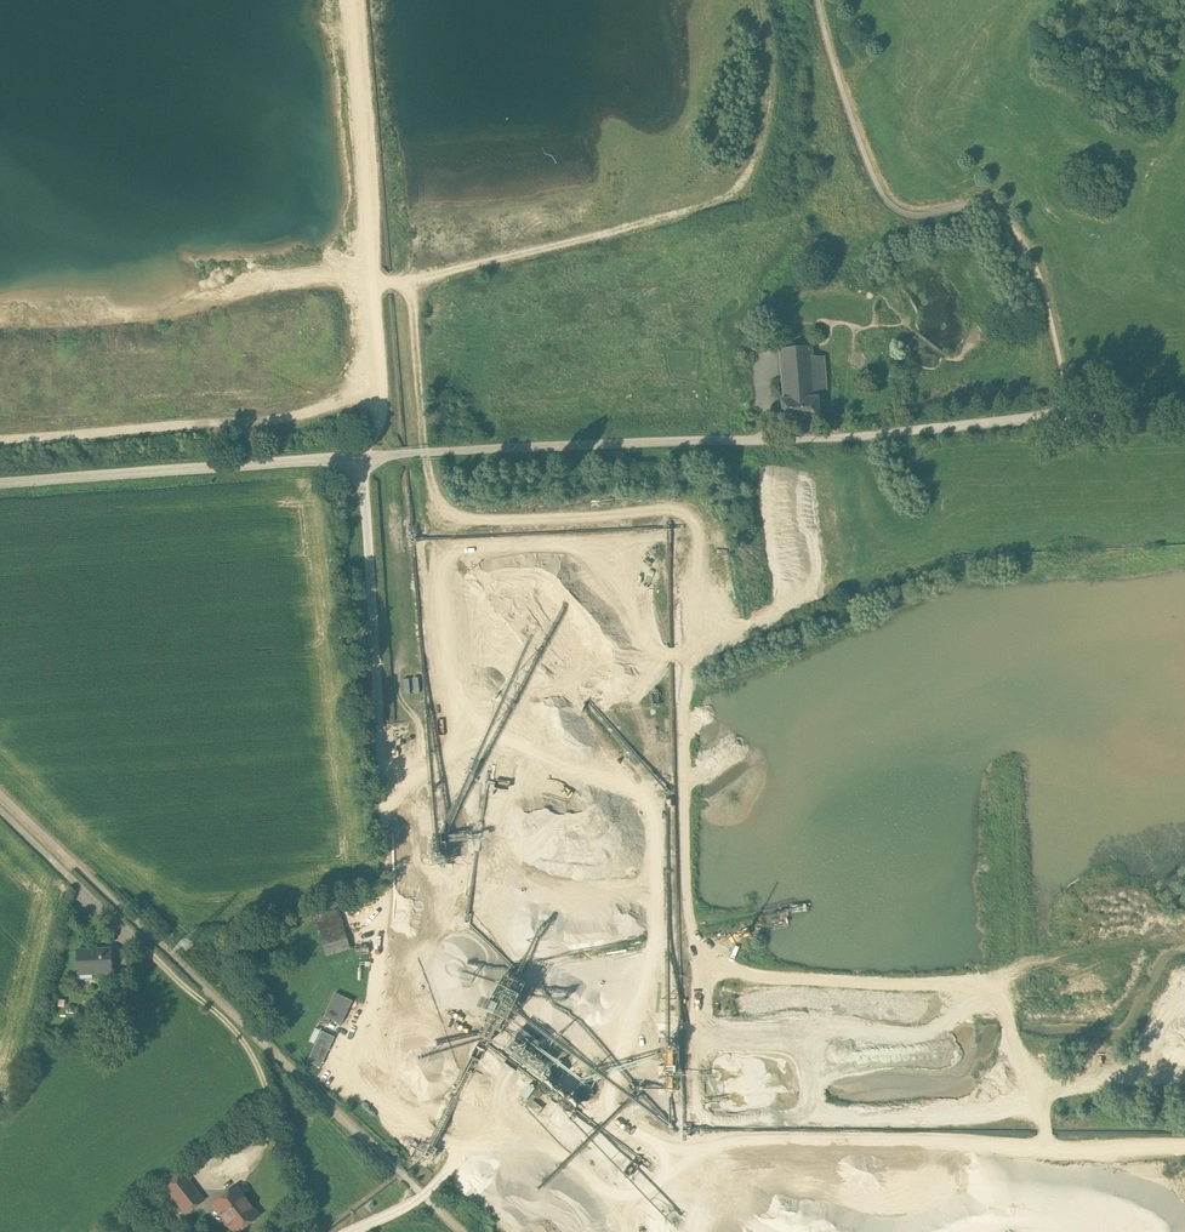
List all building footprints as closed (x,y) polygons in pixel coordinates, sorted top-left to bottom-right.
[(758,340),(746,337),(743,345),(755,349),(758,340)] [(823,354),(812,355),(811,348),(783,350),(784,397),(781,398),(783,419),(820,416),(818,395),(815,395),(815,389),(825,389),(823,354)] [(405,691),(420,691),(419,677),(404,678),(405,691)] [(315,917),(321,937),(344,930),(338,910),(315,917)] [(344,930),(321,937),(327,956),(350,949),(345,930),(344,930)] [(113,947),(78,949),(80,976),(115,973),(113,947)] [(489,985),(476,1010),(500,1023),(513,998),(489,985)] [(352,1001),(336,993),(325,1017),(341,1024),(352,1001)] [(316,1045),(308,1062),(321,1068),(335,1037),(316,1028),(309,1042),(316,1045)] [(529,1099),(536,1086),(530,1082),(523,1096),(529,1099)] [(533,1099),(529,1105),(539,1111),(543,1106),(533,1099)] [(188,1175),(170,1187),(189,1215),(207,1203),(188,1175)] [(215,1204),(236,1231),(238,1231),(259,1216),(237,1187),(215,1204)]
